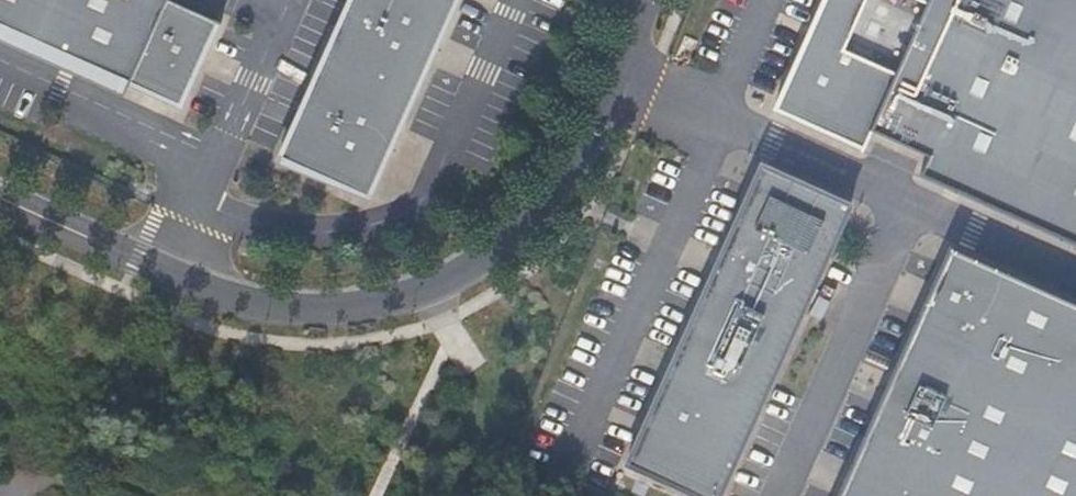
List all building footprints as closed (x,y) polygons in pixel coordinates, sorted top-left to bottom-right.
[(179,109),(217,26),(219,27),(220,25),(214,21),(213,22),(166,1),(167,0),(0,0),(0,29),(179,109)] [(277,160),(367,201),(458,0),(349,0),(277,160)] [(1075,242),(1075,0),(822,0),(772,111),(865,152),(873,133),(930,158),(923,174),(1075,242)] [(615,471),(670,495),(730,495),(779,389),(812,317),(837,261),(850,232),(864,201),(759,154),(702,279),(670,348),(657,378),(639,417),(627,443),(615,471)] [(954,251),(842,495),(1075,495),(1075,307),(954,251)]
